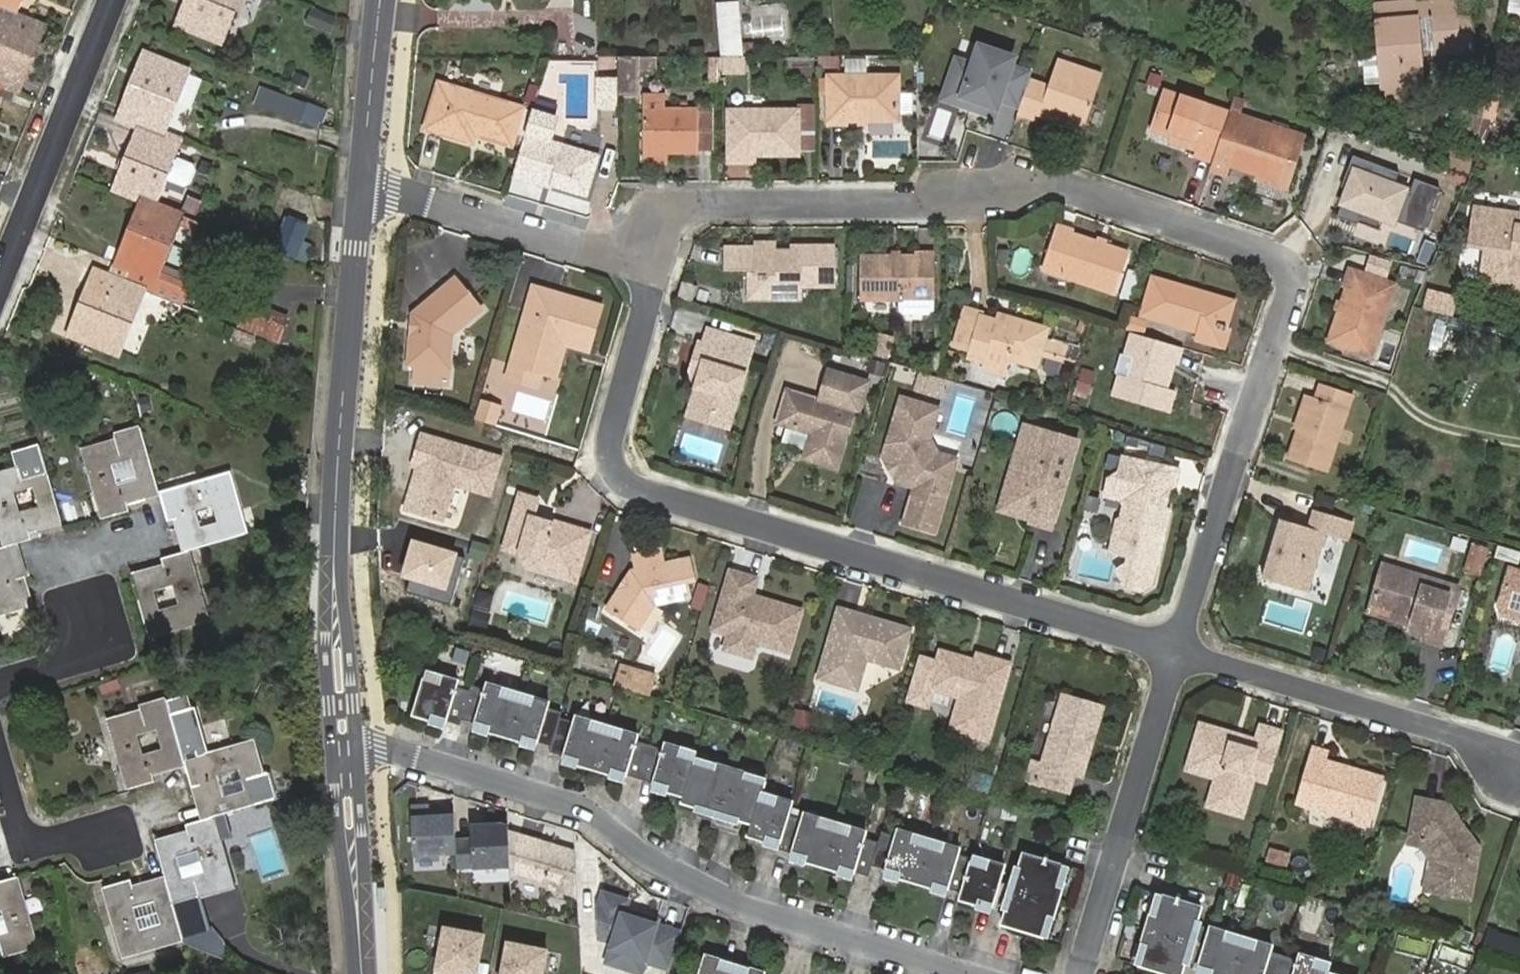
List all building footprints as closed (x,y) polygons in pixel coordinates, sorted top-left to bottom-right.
[(15,15),(22,0),(0,0),(0,9),(15,15)] [(239,0),(188,0),(177,26),(221,44),(239,0)] [(1419,2),(1420,18),(1377,21),(1380,54),(1362,55),(1365,85),(1382,83),(1383,87),(1404,87),(1425,86),(1423,55),(1476,51),(1473,17),(1456,19),(1454,0),(1440,0),(1419,2)] [(742,57),(737,4),(717,5),(722,57),(742,57)] [(45,27),(15,15),(0,9),(0,82),(2,83),(20,90),(45,27)] [(303,25),(328,33),(333,16),(308,9),(303,25)] [(164,135),(189,70),(145,52),(119,117),(138,125),(164,135)] [(718,73),(718,57),(709,58),(709,85),(718,85),(718,73)] [(718,73),(744,73),(743,57),(742,57),(722,57),(718,57),(718,73)] [(619,96),(639,96),(639,58),(619,59),(619,96)] [(1061,115),(1058,122),(1083,130),(1102,76),(1057,60),(1049,85),(1031,78),(1018,116),(1036,122),(1041,108),(1061,115)] [(829,77),(829,121),(898,121),(898,76),(829,77)] [(619,110),(618,78),(597,78),(597,110),(619,110)] [(426,129),(473,143),(475,135),(513,146),(523,108),(439,84),(426,129)] [(1405,104),(1404,87),(1383,87),(1384,105),(1405,104)] [(1229,113),(1163,91),(1150,129),(1198,145),(1194,156),(1213,163),(1229,113)] [(666,110),(666,96),(643,95),(644,164),(669,164),(668,152),(699,152),(698,111),(666,110)] [(313,107),(292,99),(286,115),(307,123),(313,107)] [(748,156),(798,155),(798,111),(729,111),(729,162),(748,162),(748,156)] [(549,142),(556,119),(532,112),(513,176),(542,184),(544,178),(554,181),(553,186),(586,195),(597,157),(549,142)] [(1256,179),(1289,189),(1298,162),(1296,161),(1303,137),(1229,113),(1213,163),(1210,169),(1228,175),(1231,165),(1244,169),(1247,157),(1255,160),(1259,170),(1256,179)] [(177,158),(183,142),(164,135),(138,125),(113,188),(142,199),(158,205),(169,177),(177,158)] [(177,158),(169,177),(190,185),(197,167),(177,158)] [(1405,189),(1348,169),(1334,209),(1391,229),(1405,189)] [(144,290),(180,305),(188,285),(191,279),(162,267),(182,215),(158,205),(142,199),(117,263),(129,268),(124,282),(144,290)] [(1476,203),(1471,240),(1487,243),(1482,278),(1519,284),(1519,221),(1519,214),(1519,210),(1476,203)] [(281,216),(269,251),(295,260),(308,225),(281,216)] [(1114,296),(1129,253),(1056,228),(1042,269),(1114,296)] [(803,287),(836,287),(836,247),(804,247),(804,251),(776,251),(776,243),(724,243),(725,268),(754,268),(754,276),(747,276),(747,298),(803,298),(803,287)] [(901,300),(935,300),(935,257),(860,257),(860,300),(901,300)] [(129,268),(117,263),(111,277),(116,279),(124,282),(129,268)] [(118,355),(144,290),(124,282),(116,279),(111,277),(95,271),(69,335),(118,355)] [(1121,297),(1130,300),(1138,275),(1130,272),(1121,297)] [(1394,285),(1354,272),(1330,341),(1371,355),(1394,285)] [(1233,306),(1181,291),(1182,287),(1153,278),(1142,315),(1199,333),(1198,340),(1225,347),(1229,331),(1227,330),(1233,306)] [(417,365),(415,381),(448,383),(452,335),(482,310),(456,279),(414,315),(421,324),(420,329),(412,336),(409,365),(417,365)] [(559,294),(535,287),(528,311),(552,318),(559,294)] [(1424,289),(1419,310),(1451,317),(1456,296),(1424,289)] [(528,311),(512,364),(542,372),(556,376),(561,359),(557,351),(559,342),(566,344),(589,351),(602,307),(559,294),(552,318),(528,311)] [(935,300),(901,300),(901,311),(905,315),(931,315),(935,311),(935,300)] [(278,340),(287,319),(249,304),(240,326),(278,340)] [(984,363),(1007,370),(1011,359),(1037,367),(1048,330),(1015,320),(1013,326),(965,312),(954,348),(986,357),(984,363)] [(248,346),(252,336),(236,330),(232,340),(248,346)] [(714,413),(732,418),(754,343),(709,330),(704,344),(700,343),(692,369),(701,372),(688,416),(711,423),(714,413)] [(1167,389),(1178,347),(1132,333),(1126,356),(1121,355),(1116,374),(1120,375),(1114,396),(1169,413),(1174,391),(1167,389)] [(1057,377),(1066,345),(1047,340),(1038,371),(1057,377)] [(557,351),(561,359),(566,344),(559,342),(557,351)] [(542,372),(512,364),(508,378),(538,387),(542,372)] [(1086,399),(1092,371),(1078,368),(1072,396),(1086,399)] [(812,430),(804,459),(838,469),(855,411),(860,413),(869,382),(829,370),(820,400),(787,390),(780,414),(787,427),(800,431),(806,428),(812,430)] [(1311,396),(1290,460),(1326,472),(1352,394),(1322,384),(1317,398),(1311,396)] [(1369,393),(1365,404),(1378,408),(1382,397),(1369,393)] [(915,488),(905,523),(935,532),(957,459),(938,454),(930,439),(939,409),(902,398),(888,444),(911,486),(915,488)] [(473,418),(492,423),(496,407),(478,403),(473,418)] [(1032,523),(1053,529),(1079,441),(1030,426),(1015,477),(1027,481),(1019,509),(1024,518),(1032,521),(1032,523)] [(126,501),(159,491),(142,428),(114,435),(116,441),(84,451),(103,519),(130,511),(126,501)] [(490,494),(501,458),(423,436),(414,466),(423,469),(421,478),(416,481),(407,510),(443,521),(454,484),(490,494)] [(911,486),(888,444),(884,458),(897,481),(911,486)] [(1166,448),(1154,444),(1151,454),(1163,457),(1166,448)] [(6,547),(8,546),(31,539),(28,530),(62,520),(40,446),(15,453),(19,468),(0,474),(0,527),(6,547)] [(1160,498),(1176,485),(1179,470),(1123,458),(1120,473),(1109,479),(1106,496),(1121,500),(1124,505),(1121,519),(1118,520),(1110,552),(1128,556),(1156,562),(1158,563),(1167,527),(1163,526),(1166,512),(1160,498)] [(188,551),(246,534),(228,475),(161,495),(168,520),(176,518),(186,551),(188,551)] [(575,582),(590,533),(553,521),(551,529),(538,525),(540,520),(533,518),(538,500),(521,495),(504,548),(520,553),(528,567),(575,582)] [(1282,520),(1264,579),(1307,592),(1325,534),(1347,540),(1352,522),(1315,510),(1309,528),(1282,520)] [(26,577),(17,579),(8,546),(6,547),(0,548),(0,613),(34,603),(26,577)] [(664,564),(661,550),(632,555),(635,570),(634,570),(630,576),(631,582),(627,587),(622,588),(607,608),(637,630),(655,605),(692,597),(688,582),(696,580),(691,559),(664,564)] [(186,551),(162,558),(164,568),(132,577),(149,637),(208,620),(188,551),(186,551)] [(1156,562),(1128,556),(1127,564),(1116,570),(1123,580),(1122,585),(1141,589),(1152,583),(1156,562)] [(1459,587),(1384,565),(1373,601),(1390,606),(1395,614),(1413,619),(1411,625),(1410,629),(1427,634),(1425,639),(1442,644),(1459,587)] [(1519,611),(1519,572),(1510,569),(1500,605),(1519,611)] [(758,579),(730,571),(713,631),(729,635),(725,650),(753,658),(757,643),(790,653),(802,610),(753,596),(758,579)] [(1390,606),(1373,601),(1369,612),(1411,625),(1413,619),(1395,614),(1390,606)] [(818,679),(850,688),(860,682),(867,659),(900,669),(911,630),(866,616),(861,619),(854,618),(856,613),(839,608),(818,679)] [(988,740),(1009,664),(979,656),(975,667),(965,663),(963,659),(941,653),(931,688),(961,697),(952,730),(988,740)] [(615,663),(609,687),(642,696),(649,672),(615,663)] [(460,676),(430,666),(416,710),(447,720),(448,716),(476,724),(475,728),(536,746),(537,743),(565,751),(564,755),(625,773),(626,769),(654,777),(653,781),(685,791),(683,797),(752,818),(747,836),(778,845),(777,849),(791,853),(790,856),(851,875),(852,871),(867,876),(870,865),(884,869),(883,872),(945,891),(946,887),(960,892),(958,899),(989,908),(1002,864),(971,855),(970,857),(956,853),(958,847),(896,829),(895,835),(880,830),(877,841),(863,836),(865,831),(803,812),(802,818),(787,814),(791,800),(761,791),(765,776),(745,770),(746,766),(716,757),(715,761),(695,755),(698,747),(666,737),(664,743),(637,735),(638,729),(577,711),(575,716),(548,708),(549,702),(488,684),(486,690),(459,681),(460,676)] [(1102,708),(1064,696),(1038,783),(1069,792),(1074,774),(1082,776),(1091,747),(1085,746),(1088,734),(1094,736),(1102,708)] [(110,721),(130,789),(152,782),(150,773),(185,763),(171,716),(167,700),(140,707),(141,712),(110,721)] [(267,775),(263,777),(253,741),(206,755),(194,710),(171,716),(185,763),(191,784),(199,781),(210,817),(212,817),(274,798),(267,775)] [(1254,777),(1266,781),(1280,732),(1262,727),(1257,742),(1201,725),(1188,769),(1218,778),(1209,807),(1242,815),(1254,777)] [(1370,826),(1384,778),(1326,760),(1328,752),(1312,747),(1296,804),(1370,826)] [(964,787),(986,793),(991,776),(968,770),(964,787)] [(1470,898),(1479,849),(1448,805),(1417,799),(1410,836),(1427,839),(1439,858),(1433,891),(1470,898)] [(450,814),(407,816),(409,856),(452,853),(450,814)] [(199,895),(232,886),(212,817),(210,817),(186,824),(188,834),(156,844),(166,880),(183,938),(209,930),(199,895)] [(503,822),(469,824),(470,837),(455,838),(457,872),(508,869),(504,828),(503,822)] [(573,848),(504,828),(508,869),(508,878),(575,898),(573,848)] [(1289,855),(1272,850),(1269,861),(1286,866),(1289,855)] [(1065,866),(1024,853),(1003,924),(1044,936),(1050,917),(1054,918),(1063,887),(1059,886),(1065,866)] [(36,946),(16,877),(0,881),(0,956),(36,946)] [(183,938),(166,880),(134,889),(131,880),(105,887),(124,955),(183,939),(183,938)] [(600,890),(591,917),(611,923),(602,950),(605,951),(601,964),(633,973),(640,973),(643,963),(666,970),(679,930),(625,912),(629,899),(600,890)] [(1203,907),(1162,895),(1156,915),(1151,914),(1142,944),(1147,946),(1141,966),(1169,973),(1183,973),(1203,907)] [(437,925),(428,971),(445,973),(476,973),(484,934),(437,925)] [(1212,926),(1199,970),(1211,973),(1337,973),(1330,972),(1332,962),(1301,953),(1299,959),(1271,950),(1273,945),(1212,926)] [(1519,958),(1519,956),(1519,939),(1485,928),(1479,946),(1519,958)] [(1396,934),(1393,948),(1428,957),(1432,943),(1396,934)] [(503,940),(497,973),(540,973),(545,949),(503,940)] [(762,970),(703,952),(697,973),(761,973),(762,970)]
